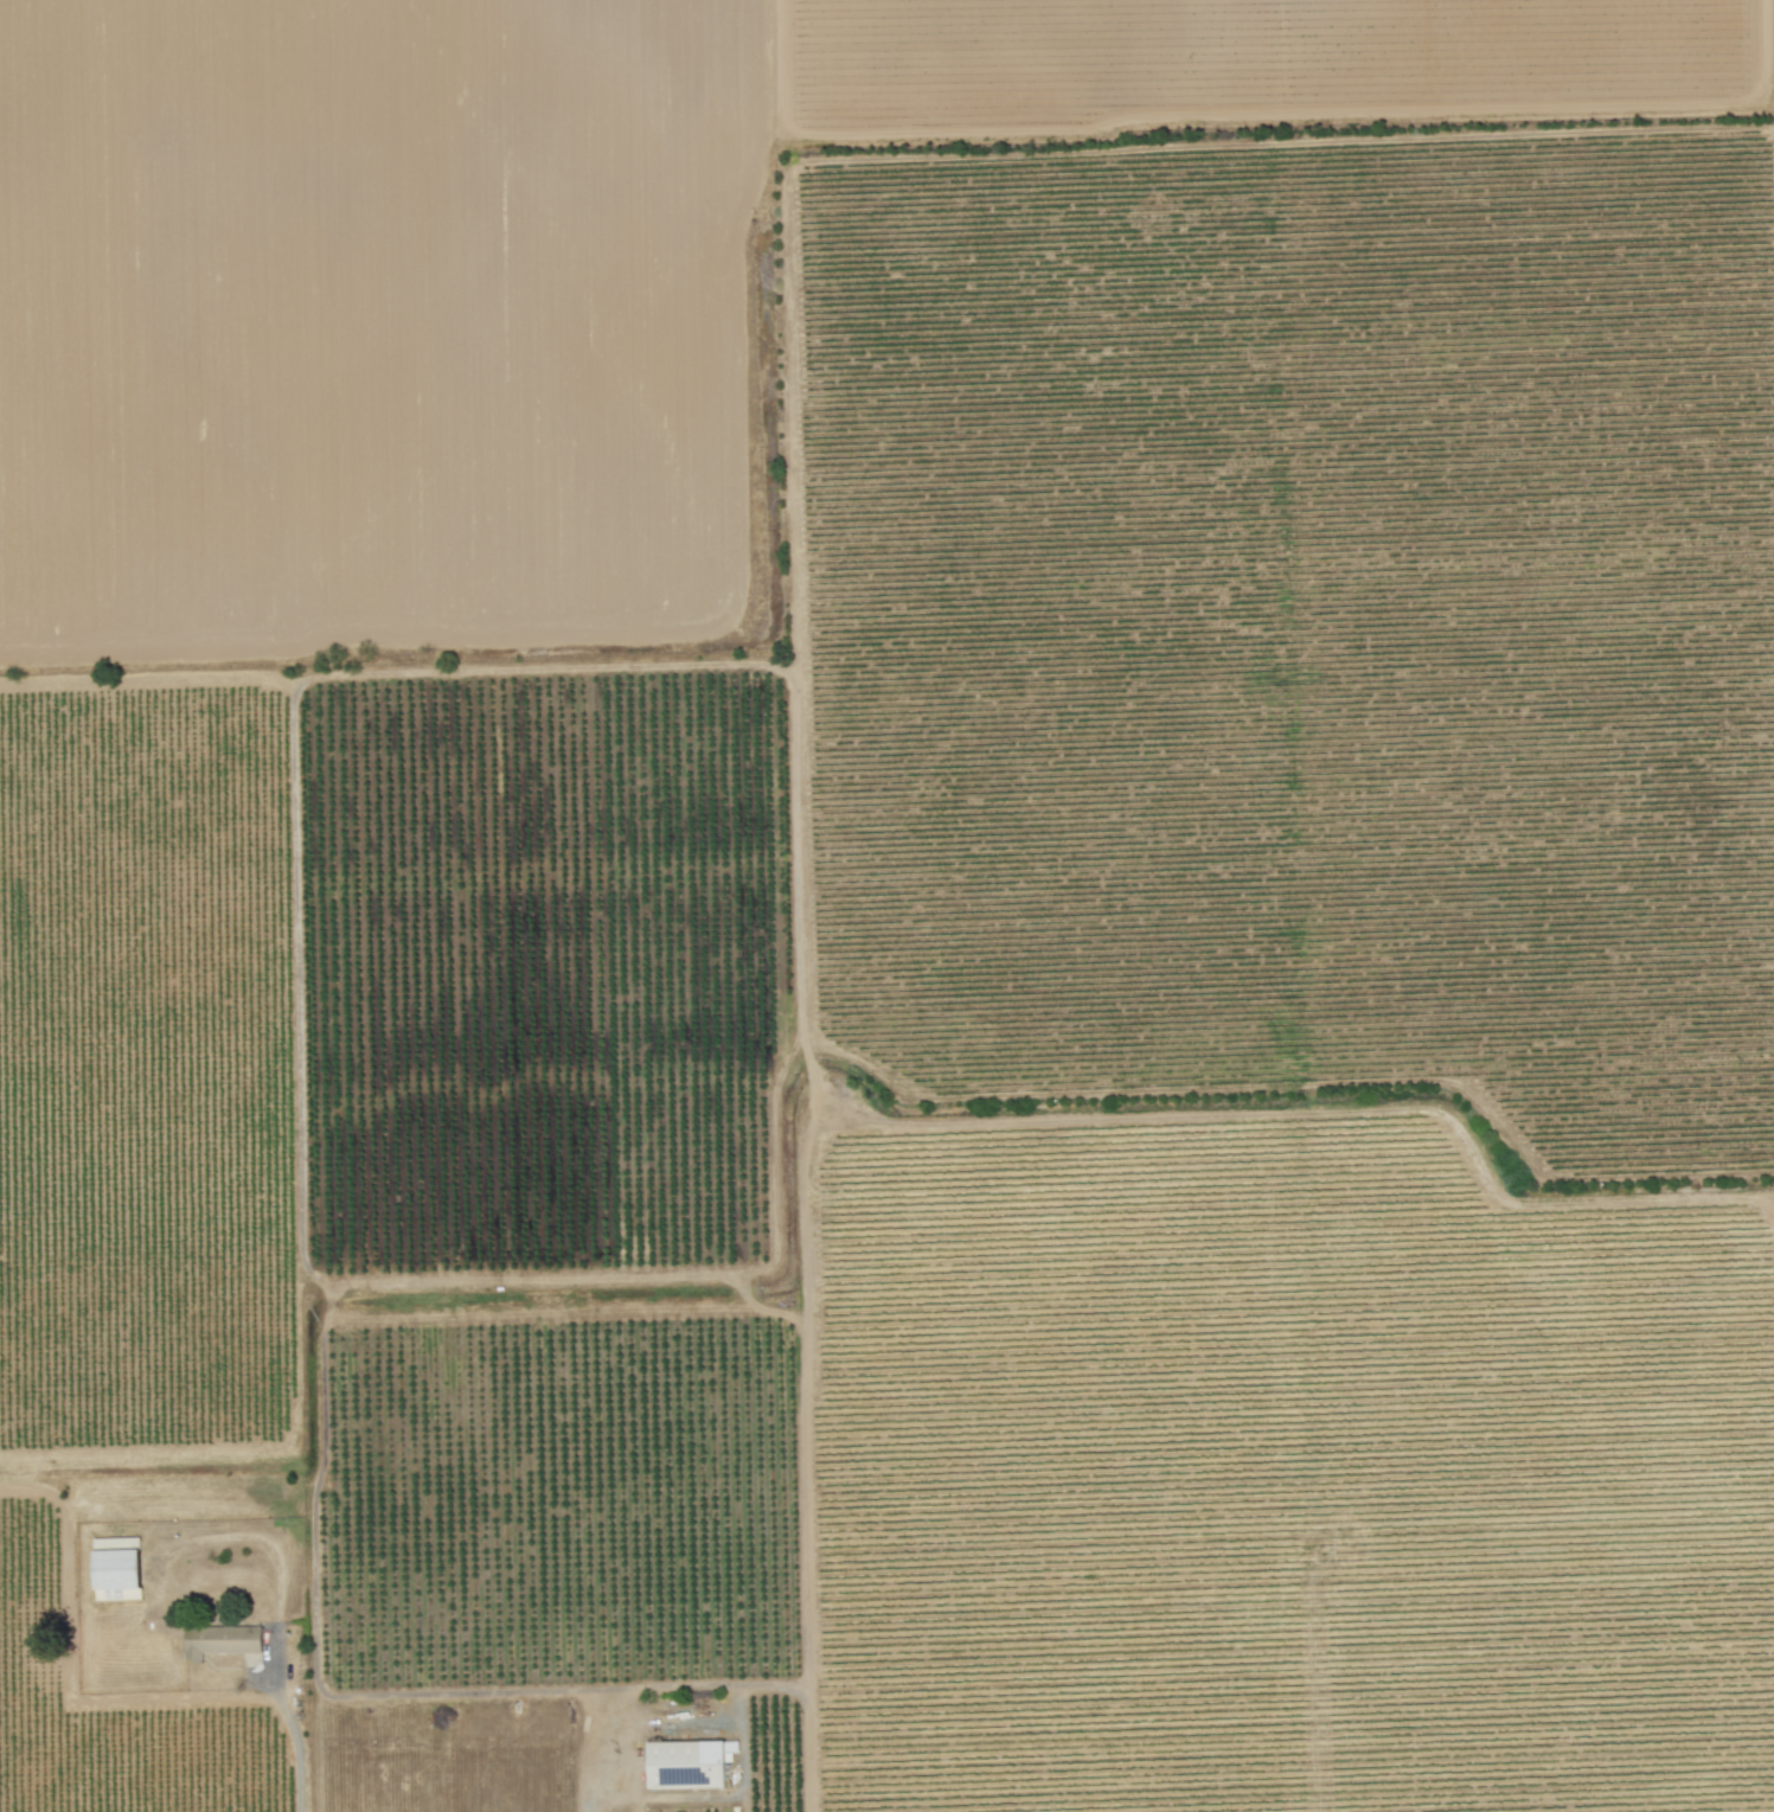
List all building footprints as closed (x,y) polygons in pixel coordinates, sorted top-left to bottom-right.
[(141,1599),(139,1538),(93,1539),(95,1601),(141,1599)] [(261,1627),(185,1626),(184,1663),(201,1664),(202,1653),(261,1654),(261,1627)] [(648,1789),(725,1788),(724,1757),(737,1757),(737,1741),(647,1743),(648,1789)]
